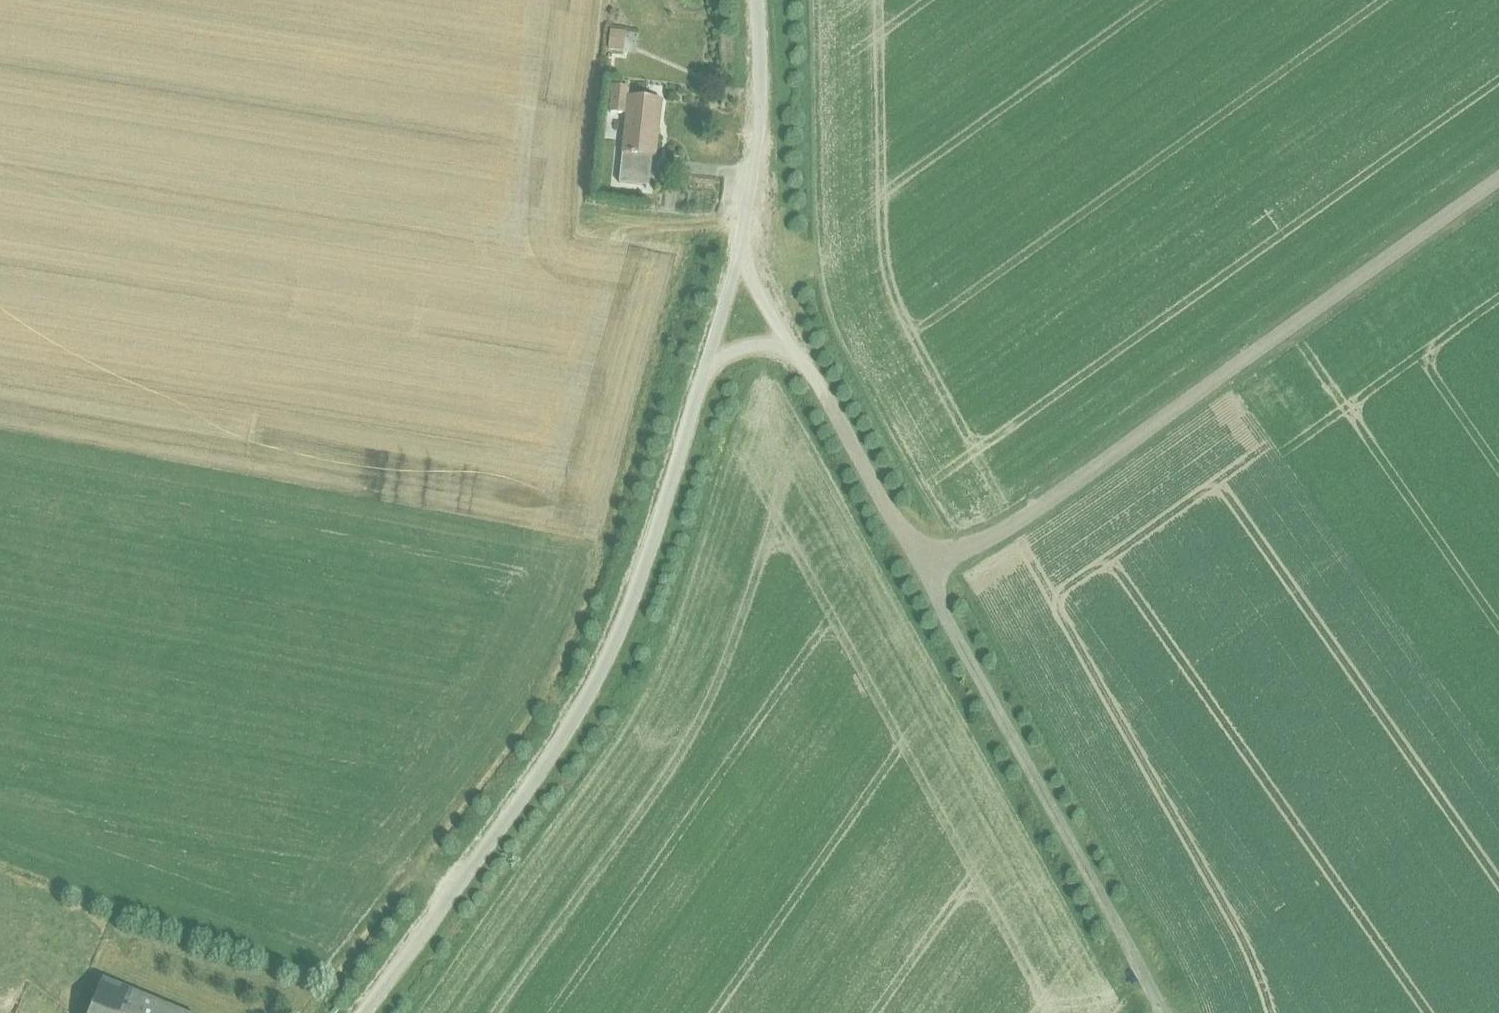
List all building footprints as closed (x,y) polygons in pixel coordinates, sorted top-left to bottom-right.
[(611,31),(609,49),(623,50),(625,33),(611,31)] [(611,85),(608,112),(623,114),(626,87),(611,85)] [(648,186),(649,172),(651,155),(655,156),(661,100),(627,96),(618,183),(648,186)] [(98,980),(85,1012),(183,1012),(98,980)]
